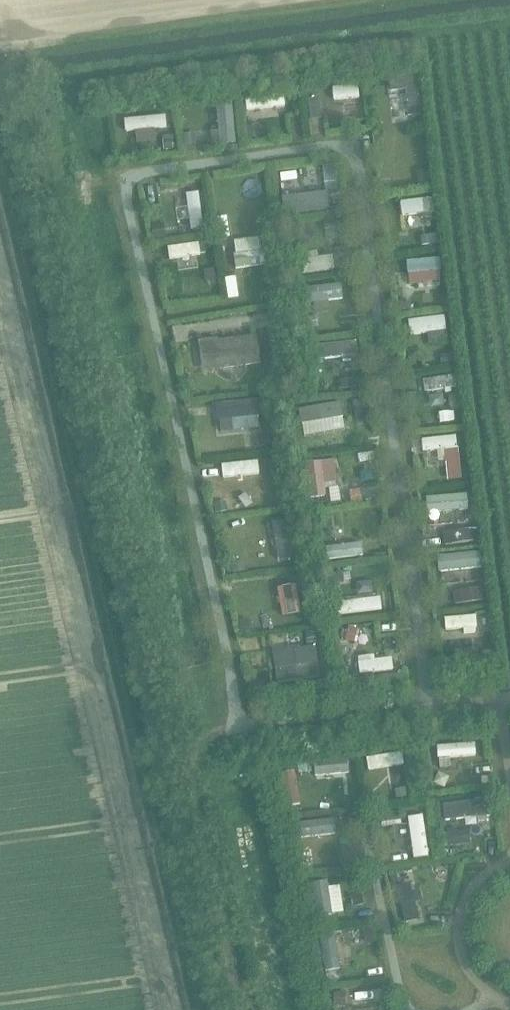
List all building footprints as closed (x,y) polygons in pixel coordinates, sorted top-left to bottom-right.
[(420,112),(415,71),(385,74),(386,89),(402,87),(405,114),(420,112)] [(356,82),(330,85),(331,99),(358,96),(356,82)] [(282,91),(243,95),(245,108),(283,104),(282,91)] [(318,96),(307,98),(310,119),(321,117),(318,96)] [(232,136),(227,99),(215,100),(219,138),(232,136)] [(163,113),(121,117),(123,129),(164,125),(163,113)] [(259,123),(246,124),(247,137),(260,136),(259,123)] [(194,133),(181,134),(182,144),(195,143),(194,133)] [(172,138),(162,139),(163,149),(172,148),(172,138)] [(333,164),(324,165),(325,175),(334,174),(333,164)] [(261,165),(248,170),(254,186),(267,182),(261,165)] [(428,168),(416,170),(419,185),(431,182),(428,168)] [(201,225),(196,190),(183,192),(188,227),(201,225)] [(280,199),(281,212),(326,207),(325,194),(280,199)] [(431,195),(398,199),(400,213),(433,210),(431,195)] [(226,214),(214,216),(217,237),(229,235),(226,214)] [(424,224),(426,233),(443,230),(442,221),(424,224)] [(163,222),(151,223),(153,237),(165,235),(163,222)] [(305,225),(295,238),(307,246),(316,233),(305,225)] [(437,233),(420,235),(421,244),(438,242),(437,233)] [(197,240),(165,244),(167,258),(198,253),(197,240)] [(231,251),(233,266),(268,261),(266,246),(231,251)] [(330,253),(297,258),(299,272),(332,267),(330,253)] [(437,256),(405,258),(406,271),(438,268),(437,256)] [(235,288),(246,287),(244,266),(232,267),(235,288)] [(214,268),(204,269),(206,282),(216,280),(214,268)] [(338,282),(305,285),(306,300),(340,296),(338,282)] [(275,291),(264,292),(265,301),(275,300),(275,291)] [(401,299),(398,308),(408,311),(411,302),(401,299)] [(442,314),(406,318),(408,333),(444,328),(442,314)] [(315,315),(307,316),(308,326),(317,325),(315,315)] [(206,349),(210,349),(212,367),(258,361),(254,333),(214,337),(211,338),(206,338),(203,340),(202,343),(202,347),(206,349)] [(355,338),(311,344),(312,358),(356,353),(355,338)] [(455,351),(440,354),(441,363),(456,361),(455,351)] [(282,366),(272,367),(273,379),(283,378),(282,366)] [(453,373),(421,378),(423,390),(455,385),(453,373)] [(352,377),(340,378),(340,388),(352,387),(352,377)] [(258,396),(213,401),(215,418),(260,413),(258,396)] [(339,400),(296,407),(299,422),(341,415),(339,400)] [(364,406),(354,407),(356,420),(365,419),(364,406)] [(448,411),(439,412),(440,422),(449,421),(449,420),(454,419),(453,411),(448,411)] [(454,434),(419,437),(421,450),(455,447),(454,434)] [(268,437),(256,438),(258,448),(269,447),(268,437)] [(372,451),(358,453),(359,461),(374,459),(372,451)] [(256,459),(220,463),(221,476),(257,472),(256,459)] [(319,460),(303,462),(308,495),(323,493),(319,460)] [(454,466),(451,478),(462,482),(466,470),(454,466)] [(359,490),(350,492),(352,503),(361,502),(359,490)] [(465,493),(424,496),(425,510),(466,508),(465,493)] [(223,502),(213,504),(215,513),(225,511),(223,502)] [(291,557),(284,518),(269,521),(276,559),(291,557)] [(450,534),(484,533),(483,520),(450,520),(450,534)] [(359,541),(324,545),(326,558),(361,553),(359,541)] [(479,550),(435,554),(436,570),(481,566),(479,550)] [(242,561),(227,563),(228,572),(244,570),(242,561)] [(341,572),(330,573),(331,583),(342,582),(341,572)] [(492,579),(460,580),(460,593),(492,592),(492,579)] [(378,595),(334,600),(336,614),(380,609),(378,595)] [(474,614),(442,616),(443,630),(475,627),(474,614)] [(248,619),(239,620),(241,634),(250,632),(248,619)] [(348,627),(345,639),(355,642),(359,630),(348,627)] [(315,630),(305,631),(306,643),(316,643),(315,630)] [(313,645),(270,650),(273,681),(316,676),(313,645)] [(470,647),(459,649),(461,662),(472,660),(470,647)] [(392,669),(390,656),(356,660),(358,674),(392,669)] [(473,742),(435,744),(436,757),(473,754),(473,742)] [(351,783),(366,781),(362,749),(347,751),(351,783)] [(400,750),(364,756),(366,769),(402,763),(400,750)] [(310,759),(297,760),(298,773),(312,772),(310,759)] [(347,759),(312,761),(312,775),(348,772),(347,759)] [(405,788),(394,789),(395,799),(406,797),(405,788)] [(476,799),(450,802),(452,814),(478,811),(476,799)] [(398,811),(381,813),(382,823),(399,821),(398,811)] [(426,855),(420,813),(405,815),(411,857),(426,855)] [(331,818),(297,821),(299,836),(333,833),(331,818)] [(293,821),(285,822),(286,832),(294,831),(293,821)] [(459,831),(446,832),(448,844),(460,843),(459,831)] [(326,879),(310,881),(315,915),(330,913),(326,879)] [(408,882),(394,885),(403,921),(417,918),(408,882)] [(361,893),(349,895),(352,907),(363,904),(361,893)] [(372,927),(364,928),(367,944),(375,943),(372,927)] [(339,936),(324,938),(330,971),(346,968),(339,936)] [(345,991),(332,993),(334,1006),(346,1005),(345,991)]
